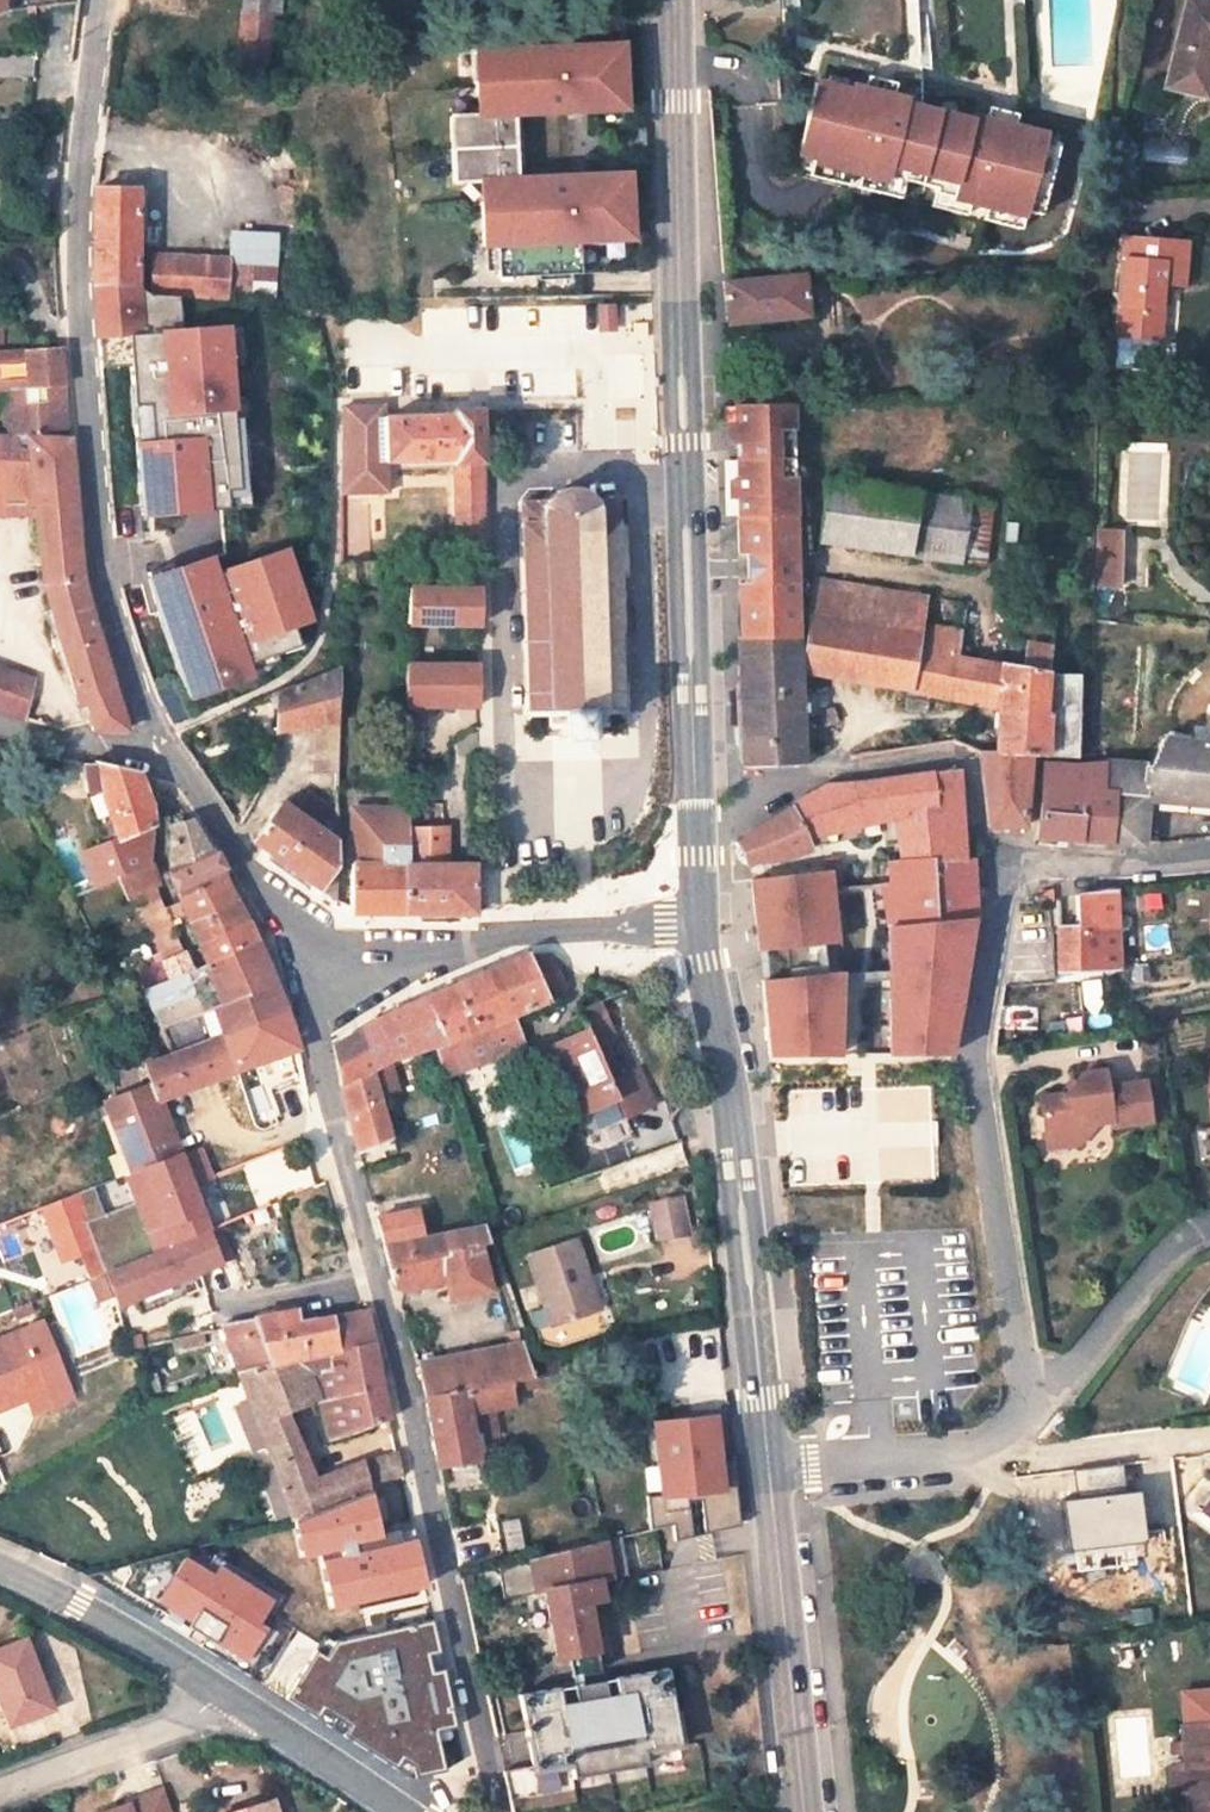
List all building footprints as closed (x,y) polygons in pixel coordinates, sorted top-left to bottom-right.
[(7,10),(8,0),(0,0),(0,11),(7,10)] [(235,62),(269,64),(276,0),(241,0),(235,62)] [(1198,0),(1184,0),(1162,88),(1202,98),(1209,66),(1209,3),(1198,0)] [(615,18),(482,36),(484,64),(473,64),(473,84),(483,83),(485,110),(475,111),(447,112),(450,177),(477,176),(488,176),(489,204),(479,204),(480,240),(494,240),(495,272),(579,269),(577,236),(628,234),(625,170),(517,175),(514,109),(622,104),(619,40),(616,40),(615,18)] [(865,79),(862,89),(890,96),(893,85),(865,79)] [(485,110),(483,83),(473,84),(475,111),(485,110)] [(848,91),(816,83),(798,153),(813,157),(812,161),(845,171),(856,173),(899,184),(901,178),(932,187),(931,193),(962,200),(978,204),(1019,214),(1020,209),(1036,213),(1053,143),(1022,136),(1023,130),(1010,127),(982,119),(969,116),(967,122),(902,105),(904,99),(890,96),(862,89),(849,86),(848,91)] [(984,109),(982,119),(1010,127),(1013,117),(984,109)] [(812,161),(809,174),(843,183),(845,171),(812,161)] [(899,184),(856,173),(853,185),(896,197),(899,184)] [(489,204),(488,176),(477,176),(479,204),(489,204)] [(144,289),(144,186),(94,186),(94,289),(144,289)] [(931,193),(929,205),(959,212),(962,200),(931,193)] [(1019,214),(978,204),(976,217),(1017,227),(1019,214)] [(279,233),(232,231),(231,257),(229,292),(276,294),(279,233)] [(1181,241),(1122,236),(1114,330),(1155,335),(1158,296),(1159,281),(1168,281),(1177,282),(1181,241)] [(181,299),(229,301),(229,292),(231,257),(153,254),(151,297),(181,299)] [(800,274),(723,282),(727,321),(803,312),(800,274)] [(1158,296),(1167,297),(1168,281),(1159,281),(1158,296)] [(144,289),(94,289),(98,338),(133,336),(148,516),(253,507),(245,417),(238,418),(237,411),(242,411),(234,324),(183,329),(181,299),(151,297),(144,289)] [(643,317),(629,319),(630,334),(644,333),(643,317)] [(0,352),(0,392),(17,390),(18,400),(6,412),(7,424),(15,430),(16,437),(26,437),(43,438),(38,406),(66,403),(65,386),(65,385),(62,365),(60,347),(60,346),(0,352)] [(808,377),(733,378),(734,402),(793,401),(808,401),(808,377)] [(796,578),(793,402),(793,401),(734,402),(738,581),(757,580),(796,578)] [(66,403),(38,406),(43,438),(69,439),(66,403)] [(382,405),(338,407),(337,490),(386,489),(385,459),(453,457),(453,461),(480,461),(477,407),(451,408),(451,413),(382,416),(382,405)] [(32,489),(35,518),(43,586),(75,694),(81,692),(92,729),(124,730),(81,581),(80,575),(79,571),(69,439),(43,438),(26,437),(16,437),(0,436),(0,487),(32,489)] [(480,461),(453,461),(454,527),(479,527),(480,461)] [(977,565),(986,501),(825,479),(816,542),(977,565)] [(619,637),(618,591),(620,591),(620,587),(618,587),(616,540),(619,540),(619,536),(616,536),(615,521),(618,521),(618,517),(616,518),(614,498),(591,497),(584,492),(578,489),(579,487),(576,486),(575,488),(564,488),(558,489),(558,487),(555,489),(555,491),(545,498),(521,500),(521,521),(518,521),(519,525),(521,525),(521,539),(519,539),(519,542),(522,542),(522,590),(520,590),(520,594),(523,594),(524,641),(522,641),(522,644),(524,644),(525,691),(523,692),(523,694),(526,694),(525,709),(523,709),(523,712),(548,711),(549,724),(562,724),(563,732),(559,736),(562,738),(566,735),(578,735),(584,735),(587,737),(589,734),(587,732),(586,723),(599,722),(599,710),(623,710),(623,706),(621,705),(620,691),(623,691),(623,687),(620,687),(619,642),(622,642),(621,637),(619,637)] [(35,518),(32,489),(0,487),(0,519),(35,518)] [(479,527),(454,527),(455,552),(476,550),(479,549),(479,527)] [(1118,584),(1120,548),(1121,529),(1098,528),(1095,582),(1118,584)] [(223,571),(218,556),(151,579),(192,699),(256,677),(251,662),(303,645),(298,628),(316,622),(291,548),(223,571)] [(336,582),(385,576),(384,559),(337,563),(336,582)] [(796,578),(757,580),(758,601),(739,601),(739,634),(770,633),(793,633),(792,600),(797,600),(796,578)] [(841,616),(847,584),(813,579),(809,610),(841,616)] [(1072,754),(1075,673),(1043,670),(1046,646),(1024,642),(1020,666),(963,656),(953,654),(958,627),(918,621),(918,629),(879,623),(885,590),(847,584),(841,616),(809,610),(802,664),(997,704),(993,751),(1027,752),(1072,754)] [(475,586),(407,586),(406,621),(475,622),(475,586)] [(918,629),(918,621),(922,597),(885,590),(879,623),(918,629)] [(797,756),(796,723),(793,633),(770,633),(739,634),(740,676),(740,680),(739,679),(739,683),(741,683),(741,699),(739,699),(739,703),(742,703),(742,720),(739,720),(740,723),(742,723),(743,740),(741,741),(741,744),(743,744),(746,744),(759,753),(759,757),(759,760),(763,760),(763,757),(775,757),(775,759),(778,759),(778,757),(792,756),(792,758),(795,758),(794,756),(797,756)] [(474,661),(404,662),(404,702),(475,704),(474,661)] [(336,667),(275,692),(275,727),(315,722),(336,720),(336,667)] [(0,669),(0,711),(22,717),(23,718),(33,679),(0,669)] [(817,711),(820,721),(832,718),(829,707),(817,711)] [(315,722),(315,751),(336,751),(336,720),(315,722)] [(1137,841),(1142,794),(1209,801),(1209,740),(1163,735),(1150,764),(1146,763),(1101,761),(1100,789),(1111,790),(1108,840),(1137,841)] [(743,757),(759,757),(759,753),(746,744),(743,744),(743,757)] [(1022,823),(1027,752),(993,751),(980,750),(988,823),(1022,823)] [(336,751),(315,751),(314,767),(327,767),(336,767),(336,751)] [(1075,839),(1108,840),(1111,790),(1100,789),(1101,761),(1077,765),(1044,761),(1036,834),(1075,839)] [(98,792),(115,838),(79,852),(91,888),(115,877),(147,863),(152,829),(149,806),(139,774),(95,764),(94,767),(80,765),(84,793),(98,792)] [(963,860),(958,769),(852,784),(827,784),(791,806),(805,837),(893,817),(902,815),(902,822),(903,861),(963,860)] [(335,899),(336,814),(304,792),(292,809),(279,800),(251,840),(335,899)] [(403,805),(351,805),(349,909),(401,909),(402,825),(403,805)] [(733,840),(744,864),(774,862),(810,849),(805,837),(791,806),(733,840)] [(893,817),(894,824),(902,822),(902,815),(893,817)] [(209,851),(191,820),(170,824),(169,864),(169,870),(209,851)] [(444,863),(444,824),(440,824),(402,825),(401,909),(471,910),(470,864),(444,863)] [(220,874),(209,851),(169,870),(176,895),(220,874)] [(972,919),(976,918),(972,860),(963,860),(903,861),(888,862),(888,884),(881,884),(888,927),(972,919)] [(115,877),(125,901),(138,896),(143,908),(158,901),(147,863),(115,877)] [(763,982),(771,1055),(838,1054),(839,985),(827,986),(826,975),(815,976),(815,974),(800,975),(800,967),(808,966),(805,943),(836,940),(829,889),(828,872),(751,880),(756,923),(759,952),(765,951),(768,982),(763,982)] [(233,899),(220,874),(176,895),(187,921),(233,899)] [(1115,894),(1076,898),(1077,930),(1057,931),(1058,970),(1064,970),(1065,975),(1072,975),(1071,969),(1077,969),(1117,967),(1117,965),(1115,894)] [(245,921),(234,900),(187,921),(195,942),(245,921)] [(143,908),(139,910),(149,936),(170,928),(158,901),(143,908)] [(972,919),(976,918),(888,927),(889,969),(899,969),(900,1000),(890,1000),(891,1054),(949,1054),(972,919)] [(254,940),(245,921),(195,942),(204,963),(254,940)] [(170,928),(149,936),(158,958),(179,949),(170,928)] [(167,979),(144,990),(158,1027),(272,983),(266,969),(254,940),(204,963),(189,970),(167,979)] [(179,949),(158,958),(167,979),(189,970),(179,949)] [(509,1016),(545,999),(543,994),(561,987),(550,962),(539,957),(530,962),(527,954),(423,997),(438,1050),(429,1054),(439,1081),(442,1079),(521,1048),(509,1016)] [(838,974),(826,975),(827,986),(839,985),(838,974)] [(272,983),(158,1027),(167,1053),(266,1016),(282,1010),(283,1009),(272,983)] [(370,1069),(389,1060),(436,1044),(423,997),(380,1014),(358,1027),(370,1069)] [(554,1064),(575,1114),(614,1098),(621,1116),(649,1105),(634,1070),(607,1082),(589,1038),(605,1031),(593,1004),(574,1012),(582,1031),(546,1046),(521,1048),(530,1071),(554,1064)] [(294,1049),(282,1010),(266,1016),(277,1055),(279,1054),(294,1049)] [(179,1155),(158,1100),(277,1055),(266,1016),(167,1053),(156,1057),(143,1063),(151,1085),(104,1105),(132,1175),(179,1155)] [(331,1043),(355,1152),(390,1137),(388,1129),(385,1120),(370,1069),(358,1027),(331,1043)] [(279,1054),(282,1068),(298,1063),(294,1049),(279,1054)] [(282,1068),(270,1073),(279,1105),(306,1098),(298,1063),(282,1068)] [(1060,1094),(1040,1097),(1046,1140),(1070,1136),(1078,1143),(1095,1121),(1109,1119),(1110,1125),(1149,1119),(1144,1080),(1106,1085),(1104,1070),(1081,1073),(1066,1093),(1063,1097),(1060,1094)] [(132,1175),(104,1105),(95,1108),(123,1178),(132,1175)] [(393,1127),(390,1119),(385,1120),(388,1129),(393,1127)] [(13,1152),(3,1129),(0,1131),(0,1158),(13,1152)] [(1046,1140),(1047,1147),(1078,1143),(1070,1136),(1046,1140)] [(143,1232),(199,1210),(179,1155),(132,1175),(123,1178),(136,1209),(143,1232)] [(657,1242),(692,1235),(684,1196),(649,1203),(657,1242)] [(105,1271),(209,1230),(199,1210),(143,1232),(136,1209),(89,1229),(105,1271)] [(423,1235),(417,1209),(376,1217),(383,1243),(423,1235)] [(492,1289),(483,1248),(489,1246),(487,1239),(483,1223),(423,1235),(383,1243),(393,1284),(403,1293),(445,1284),(449,1299),(492,1289)] [(119,1306),(223,1265),(209,1230),(105,1271),(119,1306)] [(594,1305),(571,1237),(525,1252),(542,1303),(529,1307),(539,1338),(553,1344),(601,1328),(594,1305)] [(221,1324),(222,1327),(238,1373),(304,1360),(340,1351),(334,1319),(327,1321),(326,1314),(321,1314),(322,1322),(301,1325),(299,1318),(298,1311),(221,1324)] [(321,1314),(299,1318),(301,1325),(322,1322),(321,1314)] [(371,1342),(365,1315),(334,1319),(340,1351),(371,1342)] [(419,1362),(426,1396),(532,1379),(529,1369),(518,1331),(509,1334),(511,1346),(449,1357),(419,1362)] [(23,1332),(0,1340),(0,1409),(13,1404),(9,1395),(43,1381),(23,1332)] [(390,1418),(371,1342),(340,1351),(304,1360),(307,1376),(311,1376),(318,1399),(328,1441),(390,1418)] [(403,1474),(398,1454),(361,1464),(315,1481),(285,1413),(318,1399),(311,1376),(307,1376),(304,1360),(238,1373),(291,1520),(324,1507),(368,1489),(403,1474)] [(426,1396),(438,1464),(479,1456),(477,1440),(497,1436),(492,1405),(515,1400),(513,1391),(560,1381),(556,1362),(529,1369),(532,1379),(426,1396)] [(9,1395),(13,1404),(47,1391),(43,1381),(9,1395)] [(662,1494),(647,1495),(650,1527),(677,1520),(680,1537),(742,1527),(735,1462),(721,1463),(717,1418),(655,1422),(662,1494)] [(378,1534),(368,1489),(291,1520),(299,1555),(316,1551),(328,1606),(424,1584),(410,1527),(378,1534)] [(629,1574),(622,1533),(497,1564),(502,1596),(543,1589),(555,1655),(566,1653),(595,1648),(587,1598),(602,1596),(600,1579),(629,1574)] [(199,1644),(249,1675),(277,1631),(264,1623),(269,1614),(213,1554),(188,1561),(184,1548),(125,1564),(128,1572),(120,1585),(203,1637),(199,1644)] [(438,1653),(430,1619),(332,1640),(322,1655),(312,1648),(281,1696),(391,1769),(408,1766),(410,1777),(442,1770),(433,1731),(453,1727),(441,1669),(430,1671),(426,1656),(438,1653)] [(0,1649),(0,1691),(12,1724),(54,1708),(30,1638),(0,1649)] [(599,1668),(595,1648),(566,1653),(569,1674),(599,1668)] [(616,1695),(618,1711),(563,1721),(560,1704),(557,1685),(515,1691),(527,1765),(498,1769),(503,1798),(532,1794),(528,1767),(556,1763),(554,1750),(566,1748),(568,1760),(584,1758),(585,1767),(628,1760),(626,1751),(642,1749),(640,1736),(652,1734),(654,1747),(679,1743),(666,1666),(612,1675),(616,1695)] [(618,1711),(616,1695),(604,1697),(601,1677),(571,1682),(574,1702),(560,1704),(563,1721),(618,1711)] [(1177,1727),(1180,1765),(1190,1765),(1195,1811),(1209,1811),(1209,1724),(1177,1727)] [(654,1747),(652,1734),(640,1736),(642,1749),(654,1747)] [(568,1760),(566,1748),(554,1750),(556,1763),(568,1760)] [(644,1757),(642,1749),(626,1751),(628,1760),(644,1757)] [(585,1767),(584,1758),(568,1760),(569,1770),(585,1767)] [(1185,1811),(1195,1811),(1190,1765),(1180,1765),(1185,1811)] [(164,1790),(127,1803),(128,1806),(109,1811),(172,1811),(164,1790)] [(234,1811),(278,1811),(275,1801),(234,1811)]
